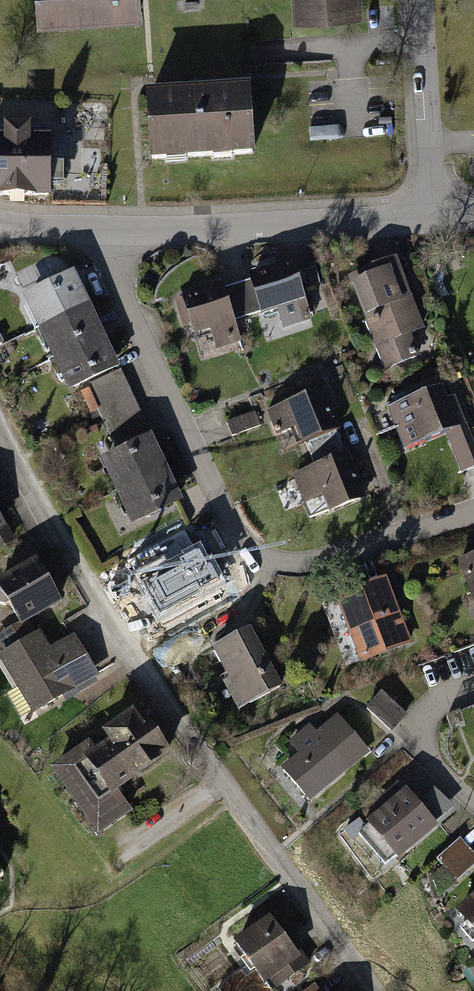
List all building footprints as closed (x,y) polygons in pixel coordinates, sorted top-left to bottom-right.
[(39,21),(141,17),(141,0),(38,0),(39,21)] [(294,21),(364,18),(363,0),(293,0),(294,21)] [(254,90),(150,95),(154,167),(258,161),(254,90)] [(51,139),(0,140),(0,203),(52,202),(51,139)] [(425,330),(398,259),(347,279),(382,370),(417,357),(409,336),(425,330)] [(294,265),(251,277),(262,314),(277,310),(282,328),(309,321),(294,265)] [(88,305),(74,272),(22,296),(37,328),(88,305)] [(233,321),(223,287),(182,299),(193,337),(211,331),(215,347),(239,340),(233,321)] [(103,337),(88,305),(37,328),(52,361),(103,337)] [(118,370),(103,337),(52,361),(67,393),(118,370)] [(144,427),(124,382),(93,396),(113,441),(144,427)] [(284,455),(299,448),(338,431),(353,424),(336,384),(266,415),(284,455)] [(449,387),(388,410),(403,450),(442,435),(464,427),(449,387)] [(255,424),(251,411),(225,421),(229,434),(255,424)] [(455,472),(473,465),(473,455),(464,427),(442,435),(455,472)] [(338,431),(299,448),(308,470),(294,476),(307,505),(321,499),(327,513),(379,491),(361,450),(348,455),(338,431)] [(166,471),(150,437),(100,461),(115,494),(166,471)] [(182,504),(166,471),(115,494),(131,528),(182,504)] [(219,583),(201,548),(155,572),(173,607),(219,583)] [(459,560),(473,600),(473,555),(459,560)] [(32,623),(62,606),(35,562),(0,582),(0,617),(8,630),(11,636),(32,623)] [(411,645),(386,581),(333,601),(358,665),(411,645)] [(32,623),(11,636),(8,630),(0,635),(0,639),(8,651),(0,656),(0,665),(33,718),(98,679),(73,638),(50,652),(32,623)] [(284,689),(251,633),(212,655),(245,711),(284,689)] [(403,718),(382,697),(367,712),(388,733),(403,718)] [(108,745),(96,754),(87,741),(48,770),(96,836),(132,810),(121,796),(174,758),(150,724),(143,729),(133,716),(103,738),(108,745)] [(318,736),(311,727),(291,743),(300,753),(280,771),(310,805),(370,753),(340,717),(318,736)] [(438,831),(400,787),(363,819),(401,863),(438,831)] [(460,841),(437,863),(458,885),(473,870),(473,855),(460,841)] [(457,911),(473,930),(473,896),(457,911)] [(297,960),(267,919),(231,947),(261,987),(297,960)]
